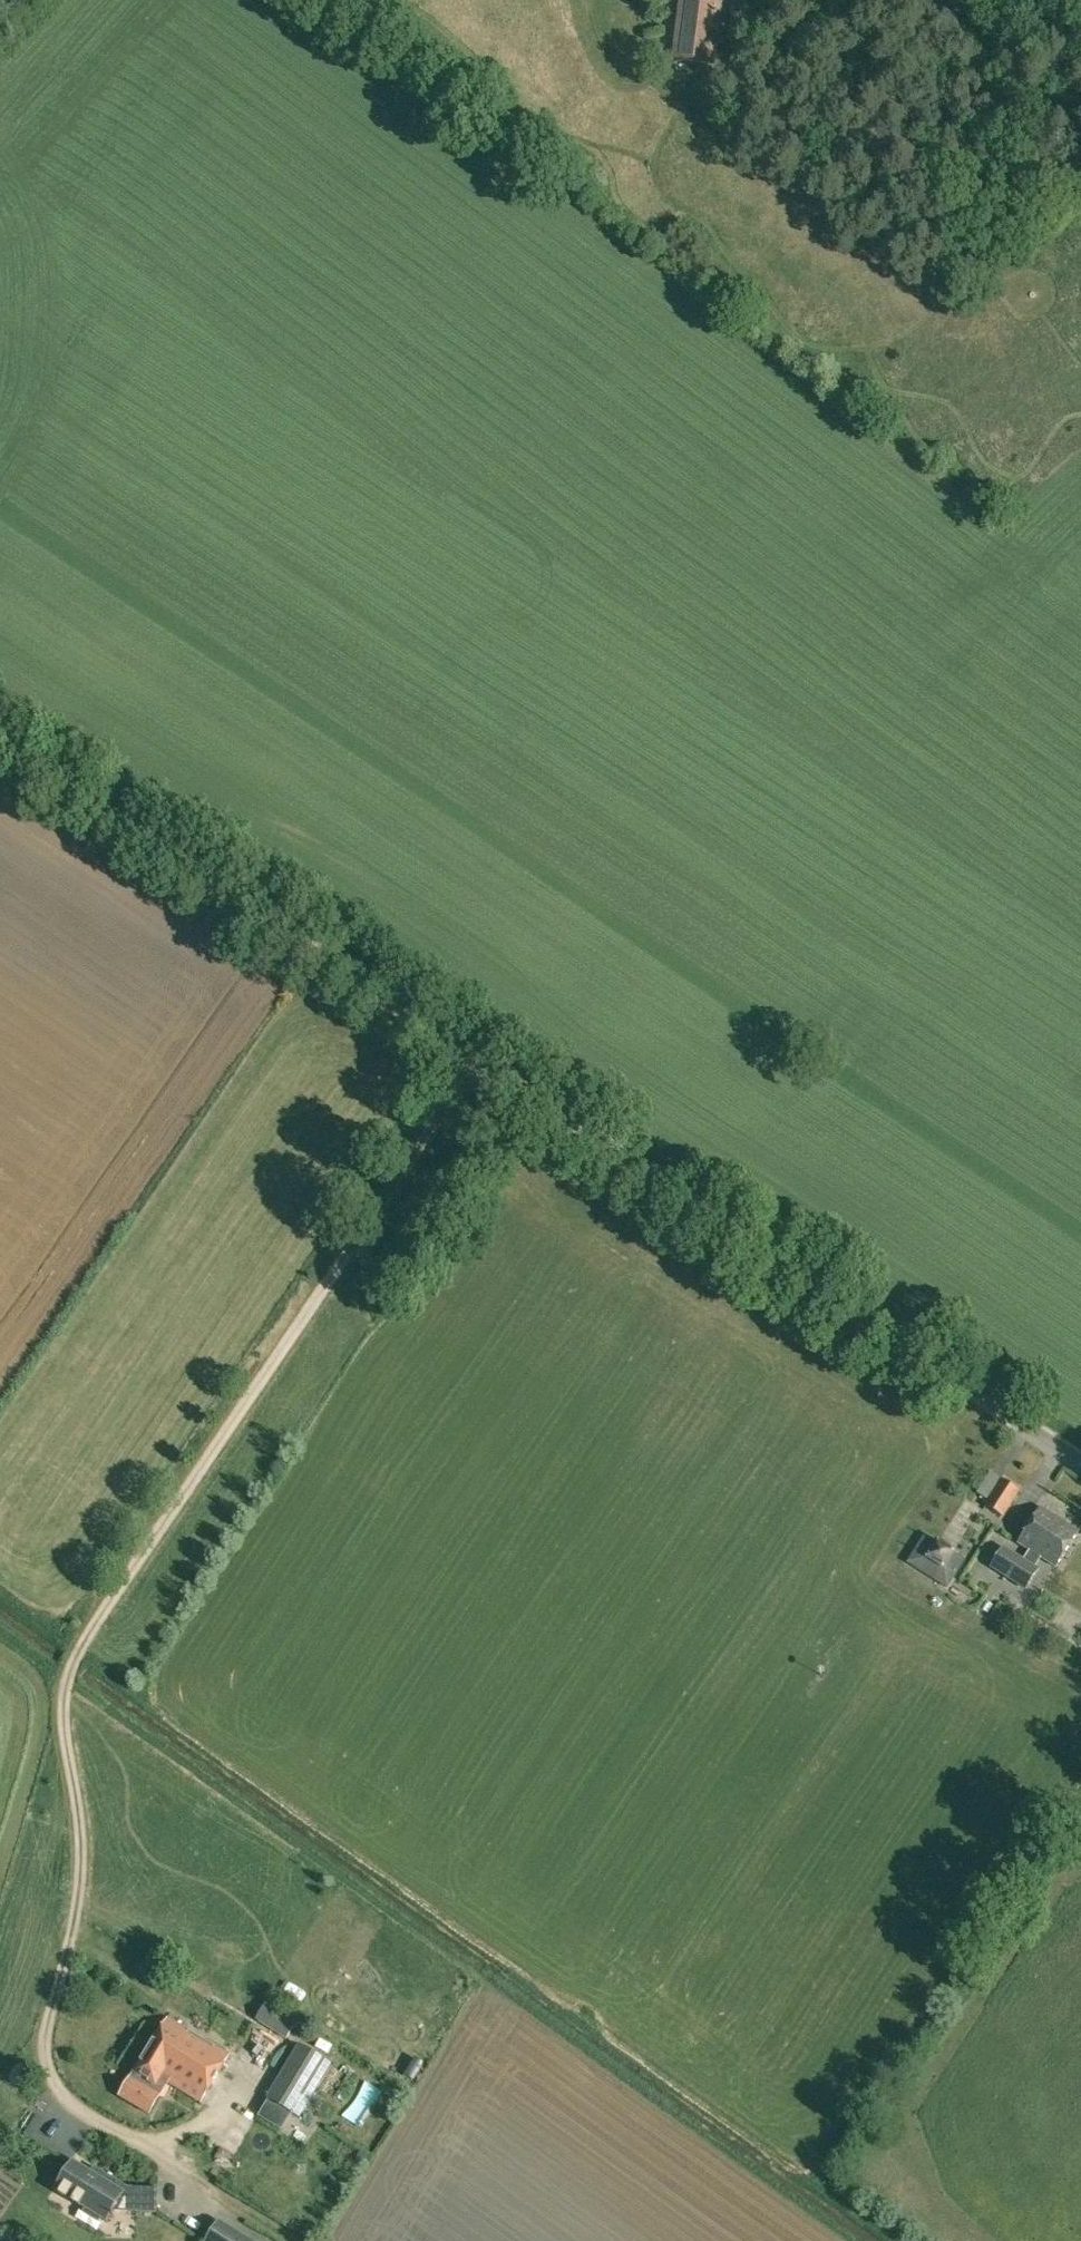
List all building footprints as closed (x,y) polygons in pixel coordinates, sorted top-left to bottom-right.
[(715,66),(723,3),(703,0),(679,0),(672,60),(715,66)] [(985,1505),(1004,1517),(1020,1489),(991,1470),(977,1492),(988,1500),(985,1505)] [(990,1566),(1025,1589),(1038,1569),(1035,1566),(1041,1556),(1056,1566),(1078,1530),(1041,1507),(1018,1542),(1028,1548),(1022,1558),(1002,1545),(990,1566)] [(964,1560),(926,1533),(908,1560),(946,1586),(964,1560)] [(255,2020),(287,2038),(299,2017),(269,1999),(255,2020)] [(121,2096),(150,2112),(168,2081),(201,2100),(229,2053),(168,2017),(121,2096)] [(267,2101),(297,2118),(329,2064),(299,2046),(267,2101)] [(44,2118),(36,2113),(24,2134),(32,2138),(44,2118)] [(302,2119),(301,2134),(317,2135),(318,2120),(302,2119)] [(83,2212),(98,2222),(101,2218),(107,2222),(122,2196),(136,2205),(136,2212),(157,2213),(158,2188),(128,2187),(106,2173),(103,2178),(72,2159),(53,2189),(85,2209),(83,2212)] [(205,2240),(252,2240),(218,2220),(205,2240)]
